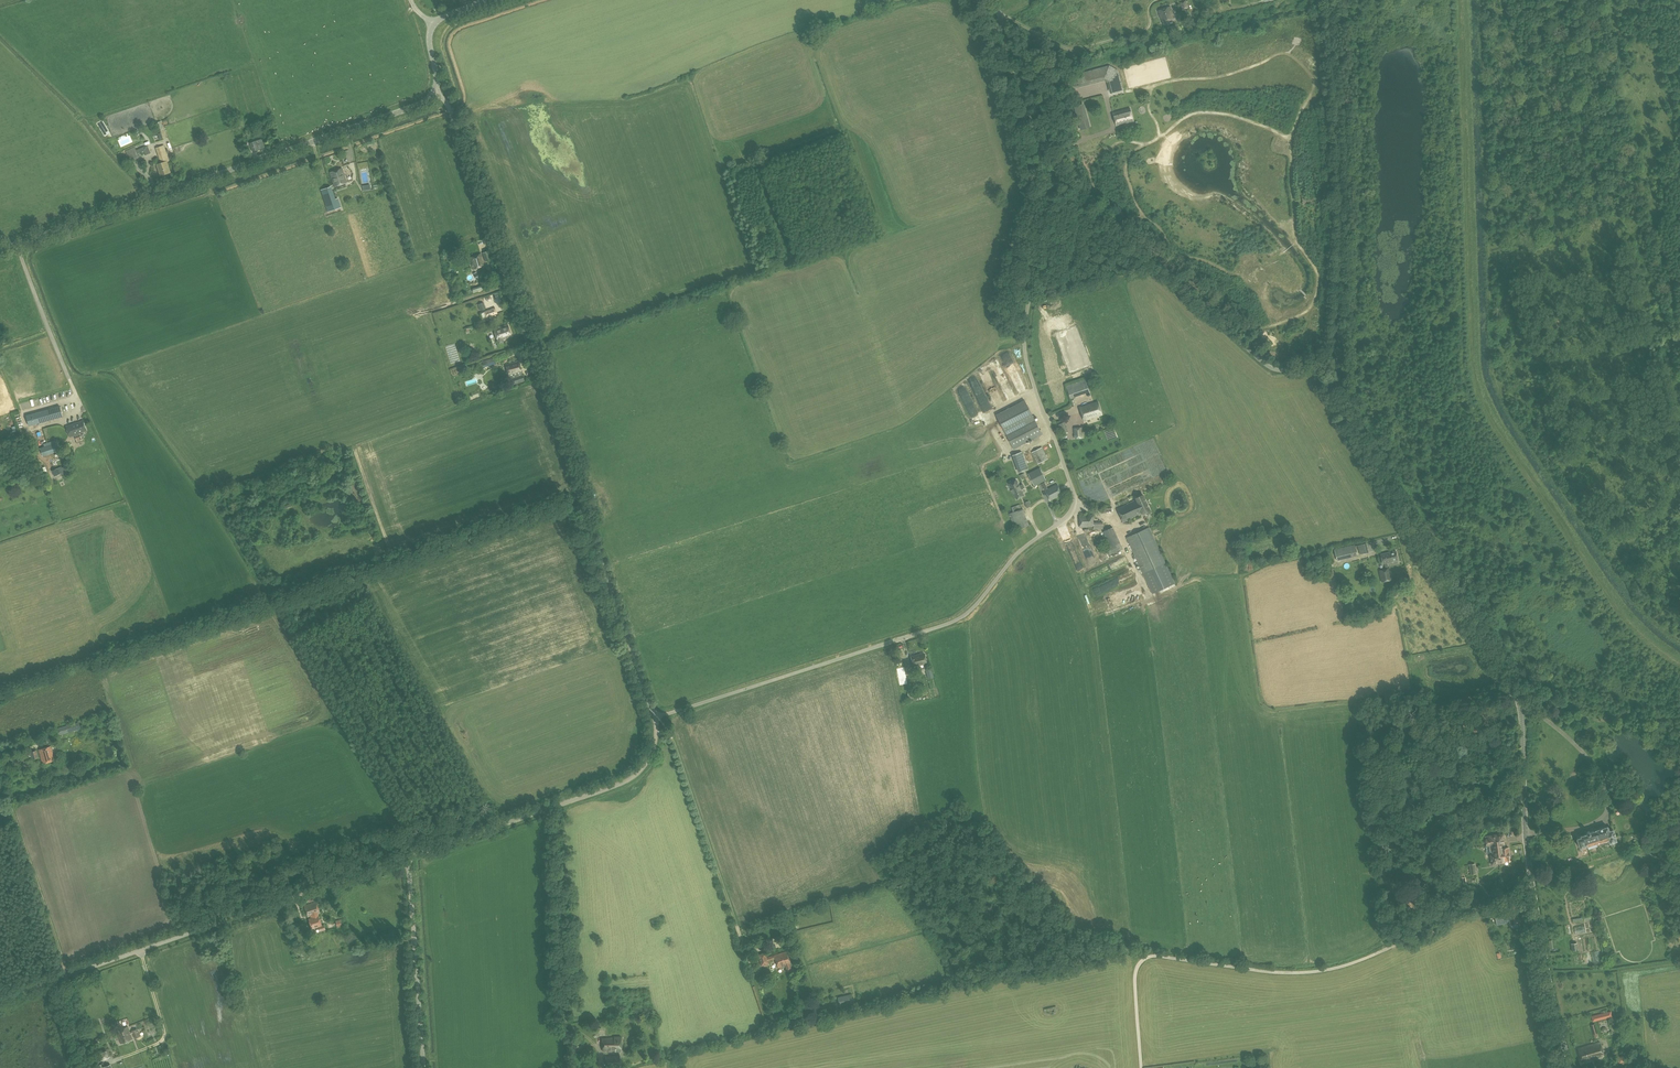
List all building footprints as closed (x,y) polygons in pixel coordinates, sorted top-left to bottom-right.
[(1180,2),(1183,10),(1189,7),(1186,0),(1180,2)] [(1158,11),(1163,23),(1175,18),(1170,6),(1158,11)] [(1071,76),(1073,84),(1104,76),(1109,80),(1112,92),(1123,90),(1118,71),(1109,66),(1071,76)] [(174,109),(174,107),(174,105),(173,103),(173,102),(171,101),(170,99),(168,99),(166,98),(165,98),(163,98),(162,99),(160,100),(159,101),(158,102),(157,103),(156,105),(156,107),(156,109),(157,111),(158,113),(159,114),(160,115),(162,116),(164,116),(165,116),(166,116),(168,116),(170,115),(171,114),(172,113),(173,111),(174,109)] [(1075,107),(1081,129),(1088,127),(1082,105),(1075,107)] [(1113,112),(1117,126),(1134,121),(1130,108),(1113,112)] [(250,143),(253,151),(265,147),(262,139),(250,143)] [(156,148),(161,163),(157,164),(161,175),(170,172),(167,162),(169,161),(164,145),(156,148)] [(137,150),(139,155),(145,152),(147,155),(151,153),(148,146),(137,150)] [(125,156),(128,163),(140,157),(139,155),(137,150),(135,147),(126,151),(128,155),(125,156)] [(353,162),(353,155),(344,155),(345,163),(353,162)] [(330,172),(335,186),(347,182),(342,168),(330,172)] [(370,172),(364,173),(366,190),(372,189),(370,172)] [(321,190),(329,212),(340,208),(338,199),(334,201),(330,187),(321,190)] [(482,253),(485,261),(492,259),(489,251),(482,253)] [(469,257),(473,269),(485,265),(482,253),(469,257)] [(486,300),(489,310),(501,306),(498,296),(494,297),(495,301),(490,303),(488,299),(486,300)] [(481,314),(482,319),(487,317),(489,320),(494,319),(493,315),(497,313),(495,308),(481,314)] [(494,329),(499,344),(504,342),(503,339),(512,336),(508,324),(494,329)] [(515,353),(514,350),(501,353),(503,358),(510,356),(509,354),(515,353)] [(1005,358),(1012,376),(1019,373),(1012,355),(1005,358)] [(482,360),(484,367),(496,363),(494,356),(482,360)] [(506,364),(509,376),(513,375),(514,377),(513,377),(515,384),(524,381),(522,374),(521,373),(522,372),(518,360),(506,364)] [(1005,390),(1011,387),(1000,362),(994,365),(1005,390)] [(1067,386),(1071,397),(1089,391),(1085,380),(1067,386)] [(979,414),(970,391),(962,393),(970,413),(974,412),(975,416),(979,414)] [(996,414),(1006,433),(1034,418),(1025,399),(996,414)] [(1080,407),(1084,420),(1102,414),(1098,401),(1080,407)] [(40,410),(43,421),(63,416),(60,405),(40,410)] [(43,421),(40,410),(24,414),(27,426),(43,421)] [(1006,433),(1014,448),(1042,434),(1034,418),(1006,433)] [(67,427),(70,436),(75,434),(78,442),(82,440),(79,432),(86,430),(83,422),(77,424),(76,423),(67,427)] [(1074,428),(1075,438),(1083,437),(1082,427),(1074,428)] [(46,448),(48,453),(58,450),(56,444),(46,448)] [(1038,463),(1049,459),(1044,447),(1033,451),(1038,463)] [(1013,455),(1019,472),(1029,469),(1022,451),(1013,455)] [(1028,474),(1034,485),(1045,479),(1040,469),(1028,474)] [(1009,484),(1013,491),(1024,485),(1023,484),(1020,485),(1017,480),(1009,484)] [(1058,483),(1048,488),(1045,490),(1050,501),(1063,494),(1058,483)] [(1024,485),(1013,491),(1017,499),(1025,495),(1022,489),(1025,487),(1024,485)] [(1117,508),(1123,522),(1147,512),(1148,514),(1151,513),(1150,510),(1143,495),(1136,498),(1136,499),(1117,508)] [(1094,526),(1094,522),(1093,514),(1079,515),(1080,528),(1094,526)] [(1156,528),(1159,538),(1164,537),(1161,526),(1156,528)] [(1102,537),(1108,549),(1108,550),(1108,551),(1110,554),(1122,549),(1120,543),(1121,542),(1113,527),(1103,531),(1105,535),(1102,537)] [(1127,537),(1144,574),(1153,593),(1175,583),(1166,564),(1149,527),(1127,537)] [(1084,569),(1072,533),(1066,535),(1065,532),(1065,533),(1078,571),(1084,569)] [(1355,546),(1357,554),(1369,552),(1367,543),(1355,546)] [(1357,554),(1355,546),(1355,544),(1335,549),(1337,560),(1357,556),(1357,554)] [(1396,551),(1381,554),(1383,563),(1384,563),(1386,569),(1388,568),(1387,562),(1398,560),(1396,551)] [(1131,566),(1114,572),(1118,584),(1121,583),(1123,588),(1137,583),(1131,566)] [(1379,570),(1381,582),(1393,579),(1390,568),(1388,568),(1386,569),(1379,570)] [(911,656),(914,666),(927,663),(924,652),(911,656)] [(54,729),(56,736),(81,729),(79,722),(54,729)] [(43,733),(45,740),(53,737),(51,730),(43,733)] [(39,750),(43,763),(55,760),(51,746),(39,750)] [(30,752),(32,759),(39,757),(37,750),(30,752)] [(1577,838),(1580,847),(1588,845),(1589,847),(1597,845),(1596,843),(1598,843),(1609,839),(1610,843),(1617,841),(1615,837),(1616,837),(1613,829),(1609,831),(1608,826),(1605,827),(1596,830),(1595,831),(1590,832),(1589,831),(1588,832),(1587,833),(1587,834),(1585,835),(1581,836),(1581,837),(1577,838)] [(1490,839),(1486,839),(1487,845),(1489,845),(1490,849),(1492,864),(1500,863),(1505,862),(1505,860),(1509,860),(1509,856),(1510,856),(1509,847),(1505,847),(1503,833),(1489,835),(1490,839)] [(304,905),(308,916),(311,915),(312,917),(308,918),(312,929),(322,925),(318,914),(320,913),(316,901),(304,905)] [(1509,915),(1510,921),(1511,925),(1519,924),(1517,910),(1508,912),(1509,915)] [(1510,921),(1509,915),(1500,917),(1501,924),(1508,923),(1508,922),(1510,921)] [(758,955),(762,965),(768,963),(768,961),(776,959),(779,968),(785,965),(787,971),(792,970),(790,964),(791,964),(787,951),(767,958),(765,952),(758,955)] [(839,999),(841,1009),(855,1007),(853,996),(839,999)] [(1591,1016),(1593,1022),(1613,1017),(1612,1011),(1591,1016)] [(115,1038),(118,1045),(133,1039),(128,1027),(117,1031),(119,1037),(115,1038)] [(132,1031),(135,1038),(141,1036),(138,1029),(132,1031)] [(602,1038),(603,1051),(615,1051),(621,1051),(621,1033),(616,1033),(617,1037),(614,1037),(602,1038)] [(574,1040),(573,1053),(583,1052),(583,1039),(574,1040)] [(1578,1048),(1582,1062),(1604,1055),(1600,1042),(1578,1048)] [(98,1052),(100,1060),(110,1056),(107,1049),(98,1052)] [(574,1053),(574,1067),(583,1067),(582,1053),(574,1053)] [(607,1067),(609,1067),(621,1067),(620,1056),(606,1056),(607,1067)]
